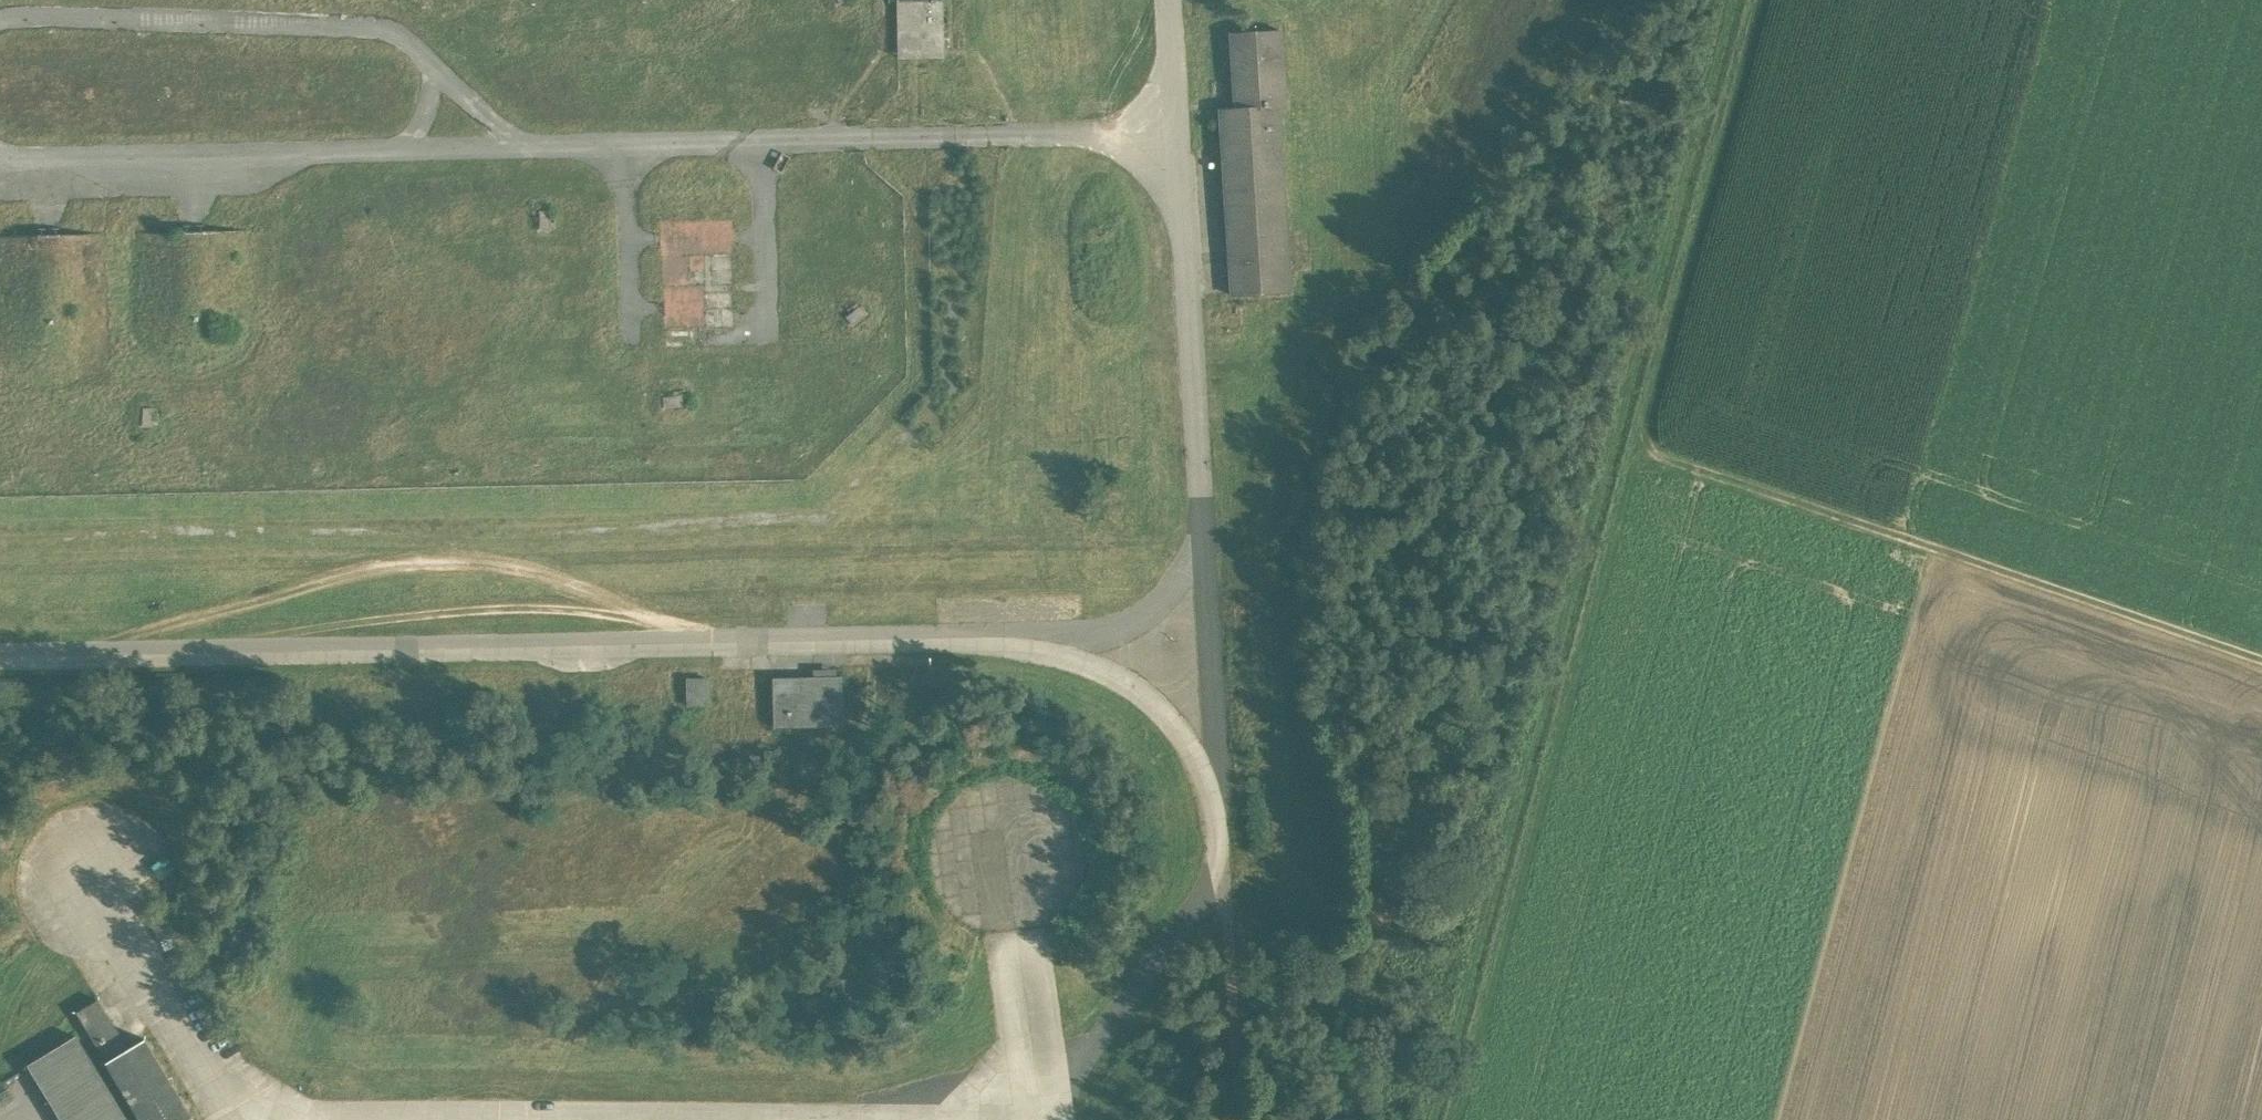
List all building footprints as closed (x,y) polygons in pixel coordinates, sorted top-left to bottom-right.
[(943,0),(896,0),(897,58),(944,57),(943,0)] [(1230,295),(1290,292),(1280,107),(1286,107),(1281,31),(1229,34),(1233,108),(1219,109),(1230,295)] [(732,221),(661,223),(663,327),(733,326),(732,221)] [(852,725),(851,673),(780,675),(781,726),(852,725)] [(718,703),(718,674),(694,675),(694,703),(718,703)] [(77,1013),(106,1062),(127,1049),(98,1000),(77,1013)] [(76,1036),(28,1065),(61,1119),(128,1119),(76,1036)] [(106,1062),(141,1119),(188,1119),(193,1117),(146,1038),(127,1049),(106,1062)]
